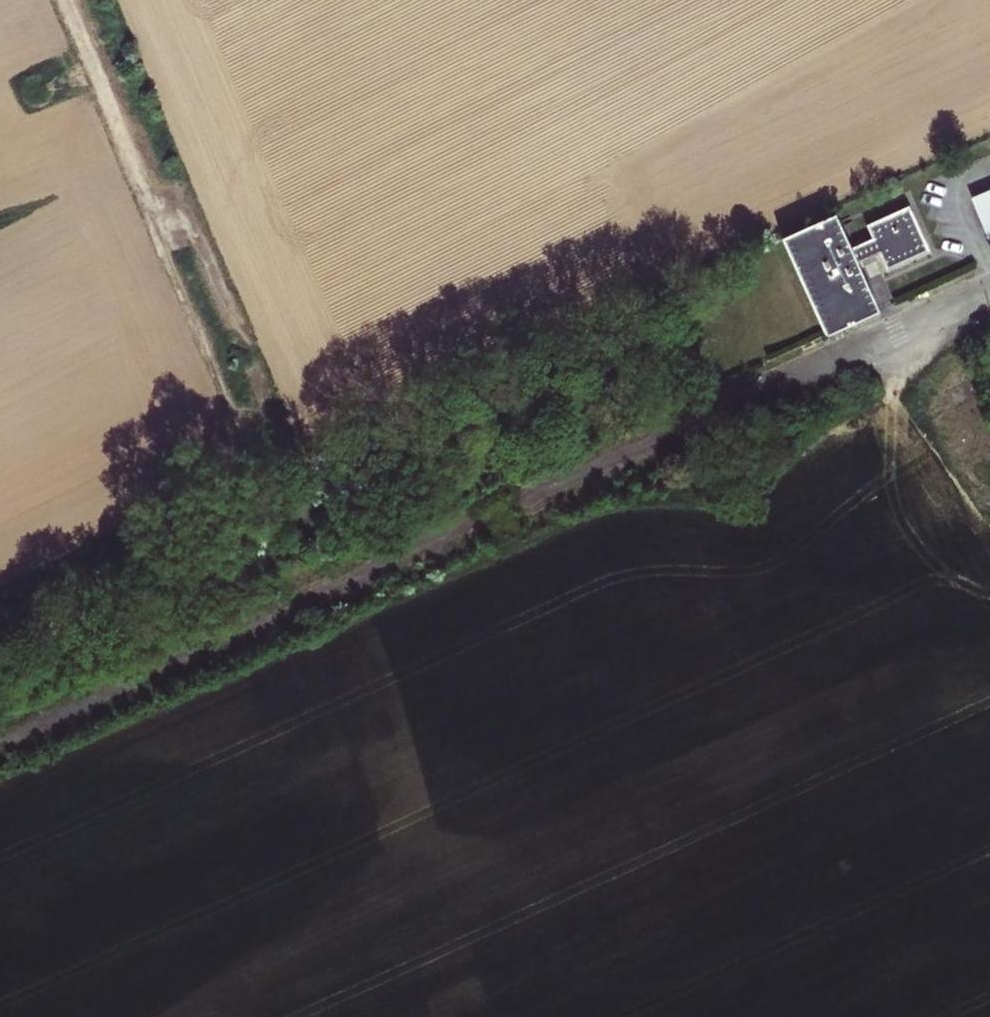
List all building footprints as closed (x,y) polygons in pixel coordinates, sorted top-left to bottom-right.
[(975,201),(989,234),(989,194),(975,201)] [(929,251),(909,206),(866,226),(872,239),(850,249),(835,216),(782,240),(826,336),(878,312),(857,264),(879,254),(887,271),(929,251)] [(648,480),(652,490),(668,482),(665,475),(654,479),(654,478),(648,480)]
